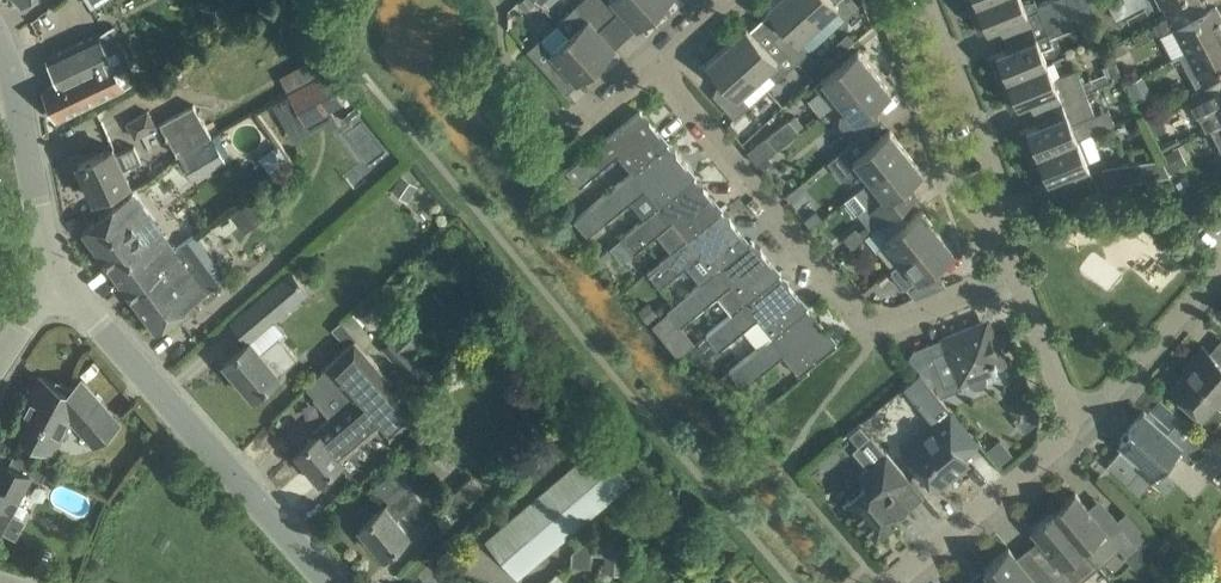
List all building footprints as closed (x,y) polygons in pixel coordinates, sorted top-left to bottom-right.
[(558,22),(596,65),(615,47),(599,29),(609,19),(592,0),(580,0),(557,21),(558,22)] [(609,19),(620,9),(637,27),(656,10),(647,0),(592,0),(609,19)] [(656,10),(667,0),(647,0),(656,10)] [(797,60),(811,48),(801,38),(818,22),(798,0),(774,0),(767,6),(786,27),(775,36),(797,60)] [(845,17),(858,5),(853,0),(798,0),(818,22),(835,7),(845,17)] [(969,6),(979,31),(999,23),(1004,35),(1031,25),(1072,8),(1069,0),(1047,0),(1037,4),(1036,4),(1034,0),(1031,0),(1022,1),(1022,0),(983,0),(969,6)] [(1107,3),(1115,18),(1130,10),(1126,0),(1111,0),(1107,3)] [(1178,10),(1173,0),(1159,0),(1167,15),(1178,10)] [(1220,31),(1220,16),(1216,5),(1184,22),(1178,10),(1167,15),(1159,19),(1165,31),(1173,27),(1185,50),(1220,31)] [(1008,47),(988,55),(995,70),(999,81),(1047,62),(1041,48),(1052,43),(1049,35),(1078,24),(1072,8),(1031,25),(1036,36),(1008,47)] [(527,49),(533,56),(549,73),(560,64),(577,82),(596,65),(558,22),(541,37),(527,49)] [(58,118),(79,108),(139,80),(120,40),(122,39),(116,24),(46,57),(58,81),(43,88),(58,118)] [(776,80),(784,72),(797,60),(775,36),(765,46),(746,25),(726,43),(757,77),(766,69),(776,80)] [(1197,89),(1215,80),(1208,68),(1220,62),(1220,31),(1185,50),(1178,53),(1197,89)] [(854,40),(847,32),(836,41),(844,50),(854,40)] [(1114,57),(1120,55),(1122,48),(1119,42),(1109,47),(1114,57)] [(735,117),(750,103),(740,93),(757,77),(726,43),(706,61),(725,82),(712,93),(735,117)] [(838,99),(874,70),(857,49),(814,84),(823,95),(830,89),(838,99)] [(318,56),(306,62),(314,77),(326,71),(322,64),(318,56)] [(1047,62),(999,81),(1003,92),(1009,107),(1017,104),(1028,99),(1033,111),(1061,100),(1085,90),(1081,80),(1076,68),(1053,77),(1047,62)] [(859,135),(879,119),(870,108),(891,91),(874,70),(838,99),(846,109),(840,114),(839,122),(853,140),(859,135)] [(314,77),(289,91),(305,122),(342,101),(326,71),(314,77)] [(1220,121),(1220,91),(1215,80),(1197,89),(1187,94),(1205,129),(1210,127),(1220,121)] [(1027,127),(1019,130),(1025,146),(1029,156),(1077,137),(1091,132),(1093,131),(1086,116),(1094,113),(1088,96),(1098,92),(1096,86),(1085,90),(1061,100),(1033,111),(1038,123),(1027,127)] [(177,154),(210,135),(193,104),(159,122),(177,154)] [(640,109),(567,169),(580,185),(618,154),(632,171),(574,218),(574,219),(667,143),(649,121),(648,115),(643,113),(640,109)] [(157,124),(149,110),(127,122),(136,136),(157,124)] [(788,117),(766,135),(747,151),(758,163),(799,131),(788,117)] [(1210,127),(1220,149),(1220,121),(1210,127)] [(870,178),(906,149),(889,129),(868,146),(859,135),(853,140),(827,160),(842,177),(848,178),(861,167),(870,178)] [(1077,137),(1029,156),(1033,167),(1041,164),(1047,179),(1061,174),(1066,186),(1092,176),(1087,163),(1086,160),(1099,155),(1091,132),(1077,137)] [(227,160),(224,154),(213,136),(211,137),(210,135),(177,154),(192,180),(227,160)] [(610,245),(695,176),(676,154),(675,148),(670,146),(667,143),(574,219),(587,235),(631,199),(644,217),(609,245),(610,245)] [(1178,144),(1161,152),(1169,169),(1186,161),(1178,144)] [(95,197),(116,187),(130,181),(124,168),(141,160),(134,146),(117,154),(114,146),(79,163),(95,197)] [(870,178),(854,191),(865,204),(857,211),(872,230),(891,215),(910,199),(919,192),(910,181),(923,171),(906,149),(870,178)] [(1122,163),(1125,181),(1170,174),(1162,157),(1122,163)] [(419,184),(403,172),(391,189),(407,200),(419,184)] [(644,217),(610,245),(614,251),(618,249),(625,258),(633,252),(657,232),(673,219),(688,237),(722,210),(703,187),(703,182),(697,179),(695,176),(644,217)] [(83,229),(125,286),(176,249),(134,193),(119,204),(118,204),(83,229)] [(1189,216),(1198,206),(1188,196),(1179,206),(1189,216)] [(246,231),(265,217),(250,198),(232,212),(246,231)] [(811,200),(799,210),(810,224),(823,215),(811,200)] [(887,240),(902,258),(937,229),(921,208),(899,226),(891,215),(872,230),(866,234),(865,235),(876,249),(887,240)] [(667,309),(753,240),(752,240),(748,243),(731,221),(730,215),(724,213),(722,210),(647,270),(660,286),(685,265),(700,282),(667,309)] [(857,224),(845,234),(853,244),(865,235),(866,234),(857,224)] [(955,250),(937,229),(902,258),(890,267),(892,269),(891,271),(904,287),(906,286),(914,296),(946,284),(933,268),(955,250)] [(157,329),(176,314),(228,276),(195,234),(176,249),(125,286),(157,329)] [(680,325),(706,304),(717,294),(731,312),(706,333),(780,274),(761,251),(761,246),(755,244),(753,240),(667,309),(680,325)] [(249,339),(224,360),(254,395),(272,380),(280,373),(279,372),(297,357),(279,335),(284,330),(274,318),(307,290),(291,271),(251,304),(233,319),(249,339)] [(780,274),(706,333),(719,349),(743,329),(757,346),(729,369),(729,370),(807,307),(789,284),(788,279),(782,277),(780,274)] [(500,297),(493,303),(501,312),(508,305),(500,297)] [(650,324),(661,315),(650,301),(639,310),(650,324)] [(810,311),(807,307),(729,370),(743,386),(783,353),(799,373),(836,343),(816,318),(815,313),(810,311)] [(430,333),(415,316),(381,347),(397,365),(414,349),(413,348),(430,333)] [(339,320),(332,327),(348,345),(355,338),(339,320)] [(960,381),(968,378),(970,382),(973,385),(979,385),(983,384),(986,380),(986,375),(985,371),(982,365),(1002,357),(990,326),(980,322),(943,337),(947,348),(932,354),(944,385),(959,379),(960,381)] [(710,342),(705,336),(695,344),(700,349),(710,342)] [(678,351),(683,347),(683,340),(676,337),(671,341),(672,348),(678,351)] [(298,451),(294,455),(314,480),(319,476),(320,477),(339,461),(354,478),(420,413),(421,412),(420,411),(387,375),(363,347),(355,338),(348,345),(348,346),(307,385),(332,415),(317,428),(319,431),(297,449),(298,451)] [(1171,387),(1202,415),(1200,417),(1211,427),(1215,427),(1220,420),(1220,403),(1217,400),(1220,395),(1220,361),(1202,345),(1190,359),(1194,362),(1171,387)] [(410,379),(427,363),(414,349),(397,365),(410,379)] [(94,442),(102,436),(119,420),(82,378),(68,390),(45,377),(29,408),(24,405),(12,427),(53,449),(74,412),(83,422),(79,425),(94,442)] [(932,409),(943,400),(931,384),(919,394),(932,409)] [(949,408),(933,421),(902,447),(936,488),(969,461),(962,454),(977,442),(949,408)] [(1129,480),(1139,468),(1153,480),(1168,463),(1174,468),(1170,473),(1194,494),(1220,463),(1220,450),(1181,415),(1167,431),(1144,411),(1128,429),(1130,431),(1120,443),(1122,445),(1108,461),(1129,480)] [(873,412),(861,421),(871,434),(883,425),(873,412)] [(861,421),(847,432),(857,445),(871,434),(861,421)] [(849,498),(846,501),(876,537),(896,521),(893,517),(906,506),(892,489),(907,477),(871,434),(857,445),(872,464),(861,473),(868,482),(860,488),(849,498)] [(999,436),(986,447),(999,462),(1012,450),(999,436)] [(488,538),(519,575),(628,481),(597,445),(488,538)] [(2,530),(2,528),(17,535),(26,517),(12,510),(31,474),(41,479),(48,465),(16,448),(9,461),(0,456),(0,529),(2,530)] [(389,500),(360,525),(384,553),(402,538),(409,533),(396,516),(393,512),(397,507),(401,512),(420,495),(396,467),(394,468),(376,484),(389,500)] [(454,515),(483,486),(471,474),(441,503),(454,515)] [(1075,491),(1053,509),(1089,553),(1088,553),(1098,565),(1119,546),(1126,555),(1139,544),(1151,535),(1129,508),(1117,518),(1121,523),(1109,533),(1087,506),(1075,491)] [(1053,509),(1031,527),(1043,543),(1062,565),(1069,559),(1074,566),(1088,553),(1089,553),(1053,509)] [(625,572),(627,546),(605,544),(603,570),(625,572)] [(1001,582),(1028,582),(1035,578),(1008,546),(991,560),(993,562),(987,567),(1001,582)] [(1053,578),(1057,582),(1078,582),(1072,576),(1065,568),(1065,569),(1053,578)] [(543,582),(567,582),(557,571),(543,582)] [(967,582),(1001,582),(991,572),(990,572),(984,577),(980,572),(967,582)] [(1053,578),(1048,573),(1037,582),(1057,582),(1053,578)]
